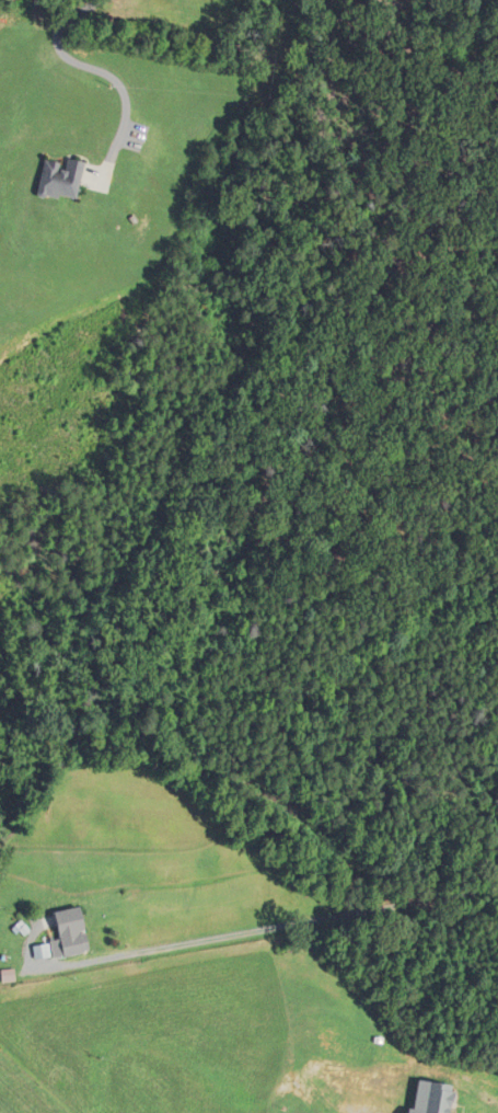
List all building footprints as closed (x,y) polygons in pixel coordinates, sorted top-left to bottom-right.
[(42,159),(36,195),(74,202),(80,166),(42,159)] [(89,952),(84,931),(46,941),(50,961),(89,952)]
